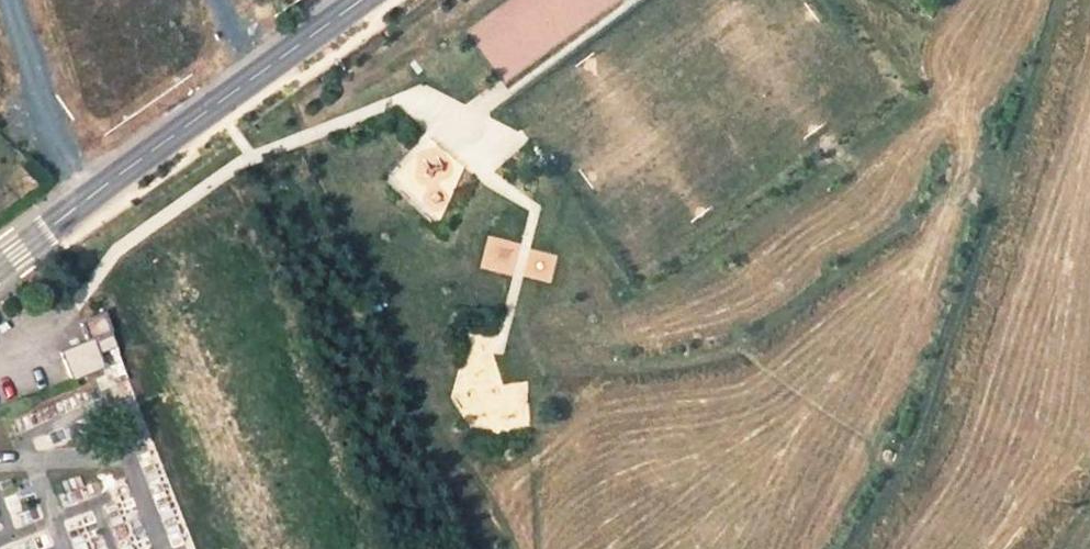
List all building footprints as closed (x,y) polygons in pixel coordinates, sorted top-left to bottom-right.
[(103,317),(81,326),(87,344),(94,341),(100,356),(116,351),(103,317)] [(87,344),(60,355),(70,379),(72,384),(105,371),(100,356),(94,341),(87,344)]
